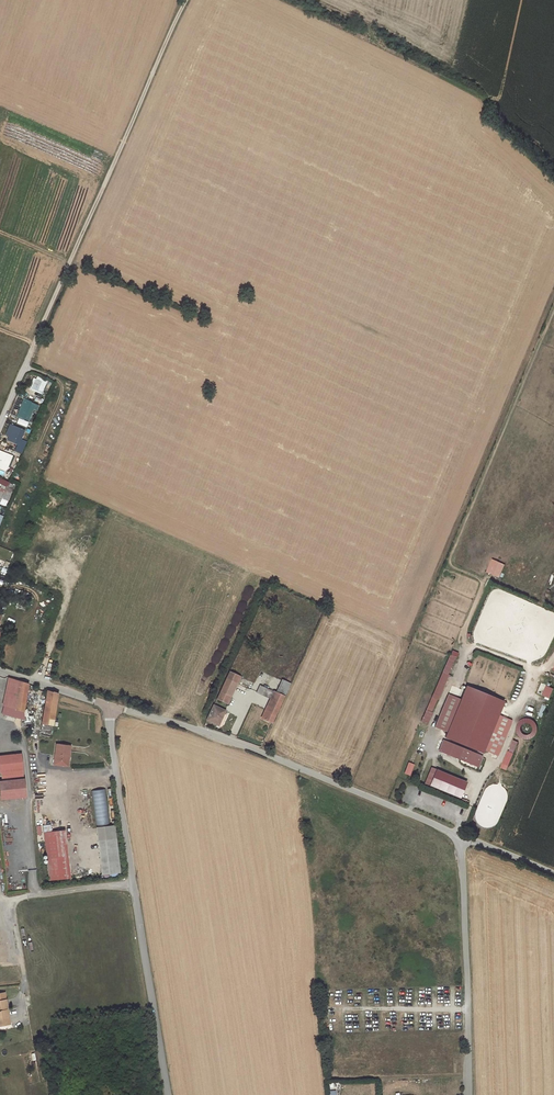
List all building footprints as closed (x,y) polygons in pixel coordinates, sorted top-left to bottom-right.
[(32,388),(36,379),(33,378),(29,388),(31,389),(31,390),(43,395),(44,393),(42,392),(32,388)] [(42,392),(46,383),(36,379),(32,388),(42,392)] [(37,411),(39,406),(24,399),(17,416),(29,421),(33,409),(37,411)] [(13,438),(17,427),(10,425),(6,435),(13,438)] [(20,440),(24,430),(17,427),(13,438),(20,440)] [(6,471),(12,455),(0,451),(0,469),(6,471)] [(13,483),(0,479),(0,504),(6,506),(13,483)] [(450,649),(421,721),(428,724),(457,652),(450,649)] [(241,677),(230,671),(217,698),(229,704),(232,697),(229,695),(235,683),(238,684),(241,677)] [(20,682),(10,678),(4,706),(14,708),(15,701),(20,682)] [(284,697),(290,684),(283,681),(277,693),(284,697)] [(25,704),(28,684),(20,682),(15,701),(25,704)] [(265,688),(259,685),(256,693),(272,700),(267,710),(263,719),(272,723),(284,697),(277,693),(265,688)] [(549,698),(553,689),(546,686),(542,695),(549,698)] [(447,732),(444,737),(445,738),(481,752),(482,750),(497,715),(502,702),(465,687),(460,699),(447,732)] [(58,694),(47,691),(45,702),(56,704),(58,694)] [(447,732),(460,699),(448,695),(435,727),(447,732)] [(24,711),(25,704),(15,701),(14,708),(24,711)] [(45,702),(42,723),(52,725),(56,704),(45,702)] [(24,720),(24,717),(24,711),(14,708),(4,706),(2,714),(24,720)] [(225,711),(214,706),(208,720),(219,725),(225,711)] [(497,715),(482,750),(497,756),(512,721),(497,715)] [(40,731),(51,733),(52,725),(42,723),(40,731)] [(511,740),(501,768),(508,770),(517,742),(511,740)] [(481,756),(443,741),(439,750),(477,765),(481,756)] [(56,744),(52,763),(64,765),(65,756),(68,757),(70,746),(56,744)] [(23,778),(21,754),(0,756),(0,781),(23,778)] [(409,775),(413,765),(408,763),(405,773),(409,775)] [(429,786),(435,770),(431,768),(424,784),(429,786)] [(459,798),(466,782),(435,770),(429,786),(459,798)] [(23,778),(0,781),(0,788),(1,799),(25,796),(23,778)] [(92,790),(95,826),(108,825),(106,789),(92,790)] [(110,826),(96,828),(102,874),(116,872),(110,826)] [(66,829),(52,831),(44,832),(50,881),(73,878),(66,829)] [(0,1000),(0,1025),(4,1025),(4,1023),(9,1021),(8,1015),(7,1015),(6,1010),(7,1009),(6,999),(0,1000)]
